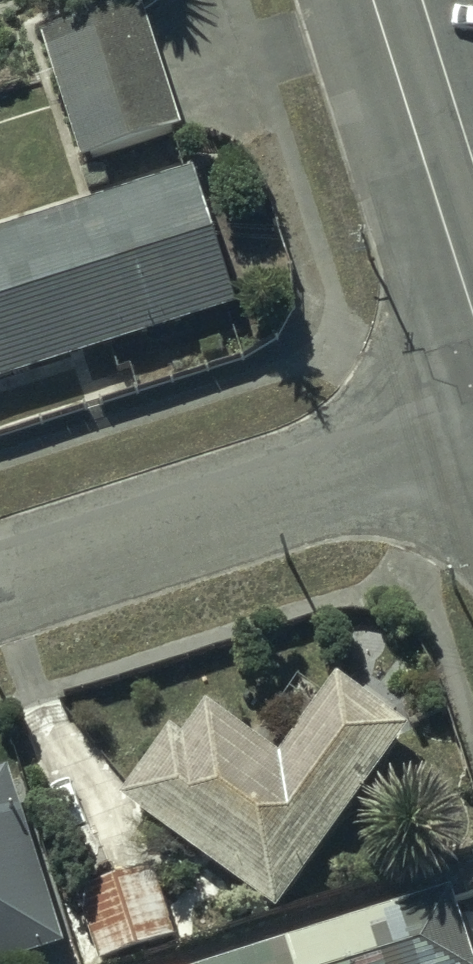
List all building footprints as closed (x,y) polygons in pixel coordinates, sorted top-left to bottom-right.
[(43,31),(80,158),(180,129),(143,2),(43,31)] [(233,308),(191,171),(0,230),(0,380),(233,308)] [(168,727),(116,797),(273,914),(415,722),(366,686),(360,694),(334,674),(275,754),(206,703),(181,736),(168,727)] [(66,948),(10,769),(0,772),(0,963),(14,963),(66,948)] [(77,894),(96,962),(173,940),(153,872),(77,894)] [(451,890),(206,963),(472,963),(472,962),(451,890)]
